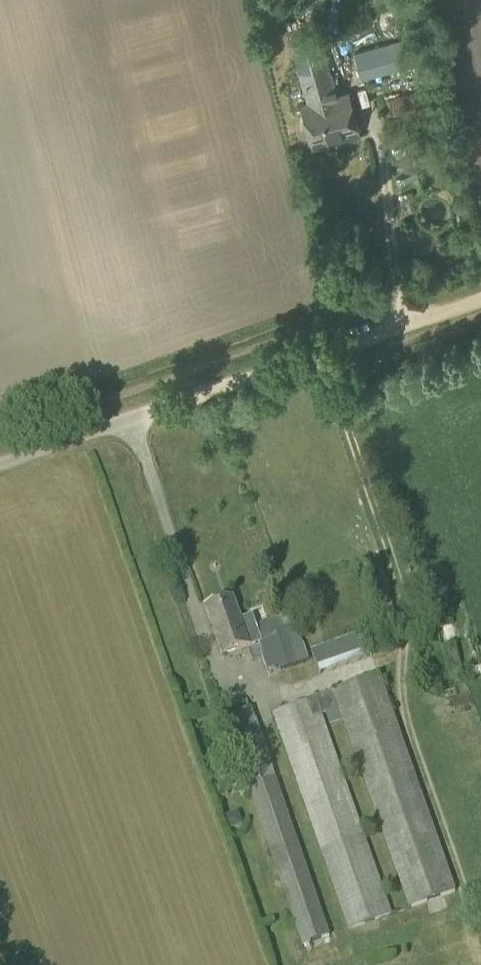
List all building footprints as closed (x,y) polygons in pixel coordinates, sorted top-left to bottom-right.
[(337,96),(322,36),(293,44),(308,103),(301,105),(313,147),(361,134),(350,92),(337,96)] [(363,79),(419,63),(412,36),(355,52),(363,79)] [(395,119),(433,108),(428,88),(390,98),(395,119)] [(241,619),(234,597),(205,607),(223,657),(251,647),(260,644),(269,641),(278,667),(279,671),(298,665),(297,664),(310,660),(305,641),(291,645),(285,625),(276,628),(272,617),(256,623),(253,615),(241,619)] [(373,645),(326,662),(331,675),(378,657),(373,645)] [(457,892),(380,675),(272,713),(348,930),(392,914),(322,715),(325,714),(339,709),(343,719),(410,909),(457,892)] [(302,946),(330,936),(252,709),(224,718),(302,946)] [(329,725),(343,719),(339,709),(325,714),(329,725)] [(238,812),(225,817),(229,829),(242,825),(238,812)]
